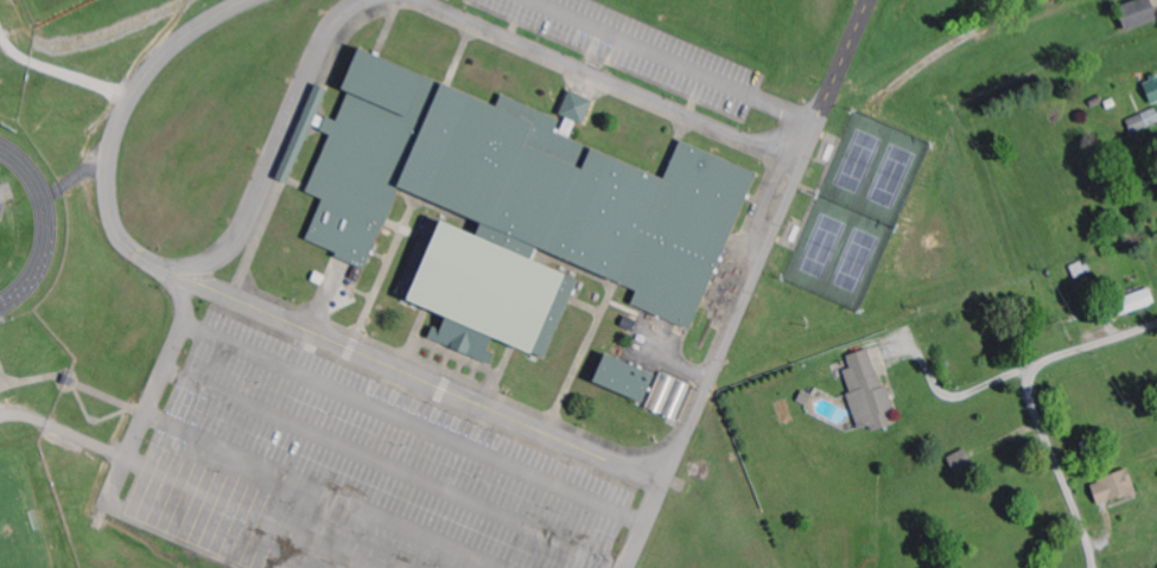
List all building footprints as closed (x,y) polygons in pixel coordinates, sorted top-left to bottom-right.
[(1150,0),(1136,0),(1119,7),(1128,29),(1156,17),(1150,0)] [(696,322),(756,172),(680,141),(667,173),(347,46),(345,119),(316,118),(327,90),(315,85),(281,171),(293,176),(320,131),(330,135),(307,193),(322,199),(305,243),(367,268),(398,191),(472,220),(471,235),(430,219),(399,298),(442,316),(432,341),(492,365),(493,339),(546,360),(577,280),(696,322)] [(1152,106),(1156,104),(1156,78),(1144,83),(1152,106)] [(584,125),(593,101),(569,91),(560,115),(584,125)] [(1156,307),(1153,291),(1106,302),(1110,318),(1156,307)] [(848,356),(851,369),(843,371),(860,430),(871,427),(873,432),(899,425),(888,385),(881,387),(871,349),(848,356)] [(654,375),(604,354),(592,383),(642,404),(654,375)] [(648,410),(678,420),(690,383),(660,374),(648,410)] [(973,465),(966,450),(948,458),(955,473),(973,465)] [(1138,493),(1129,470),(1090,484),(1098,507),(1138,493)]
